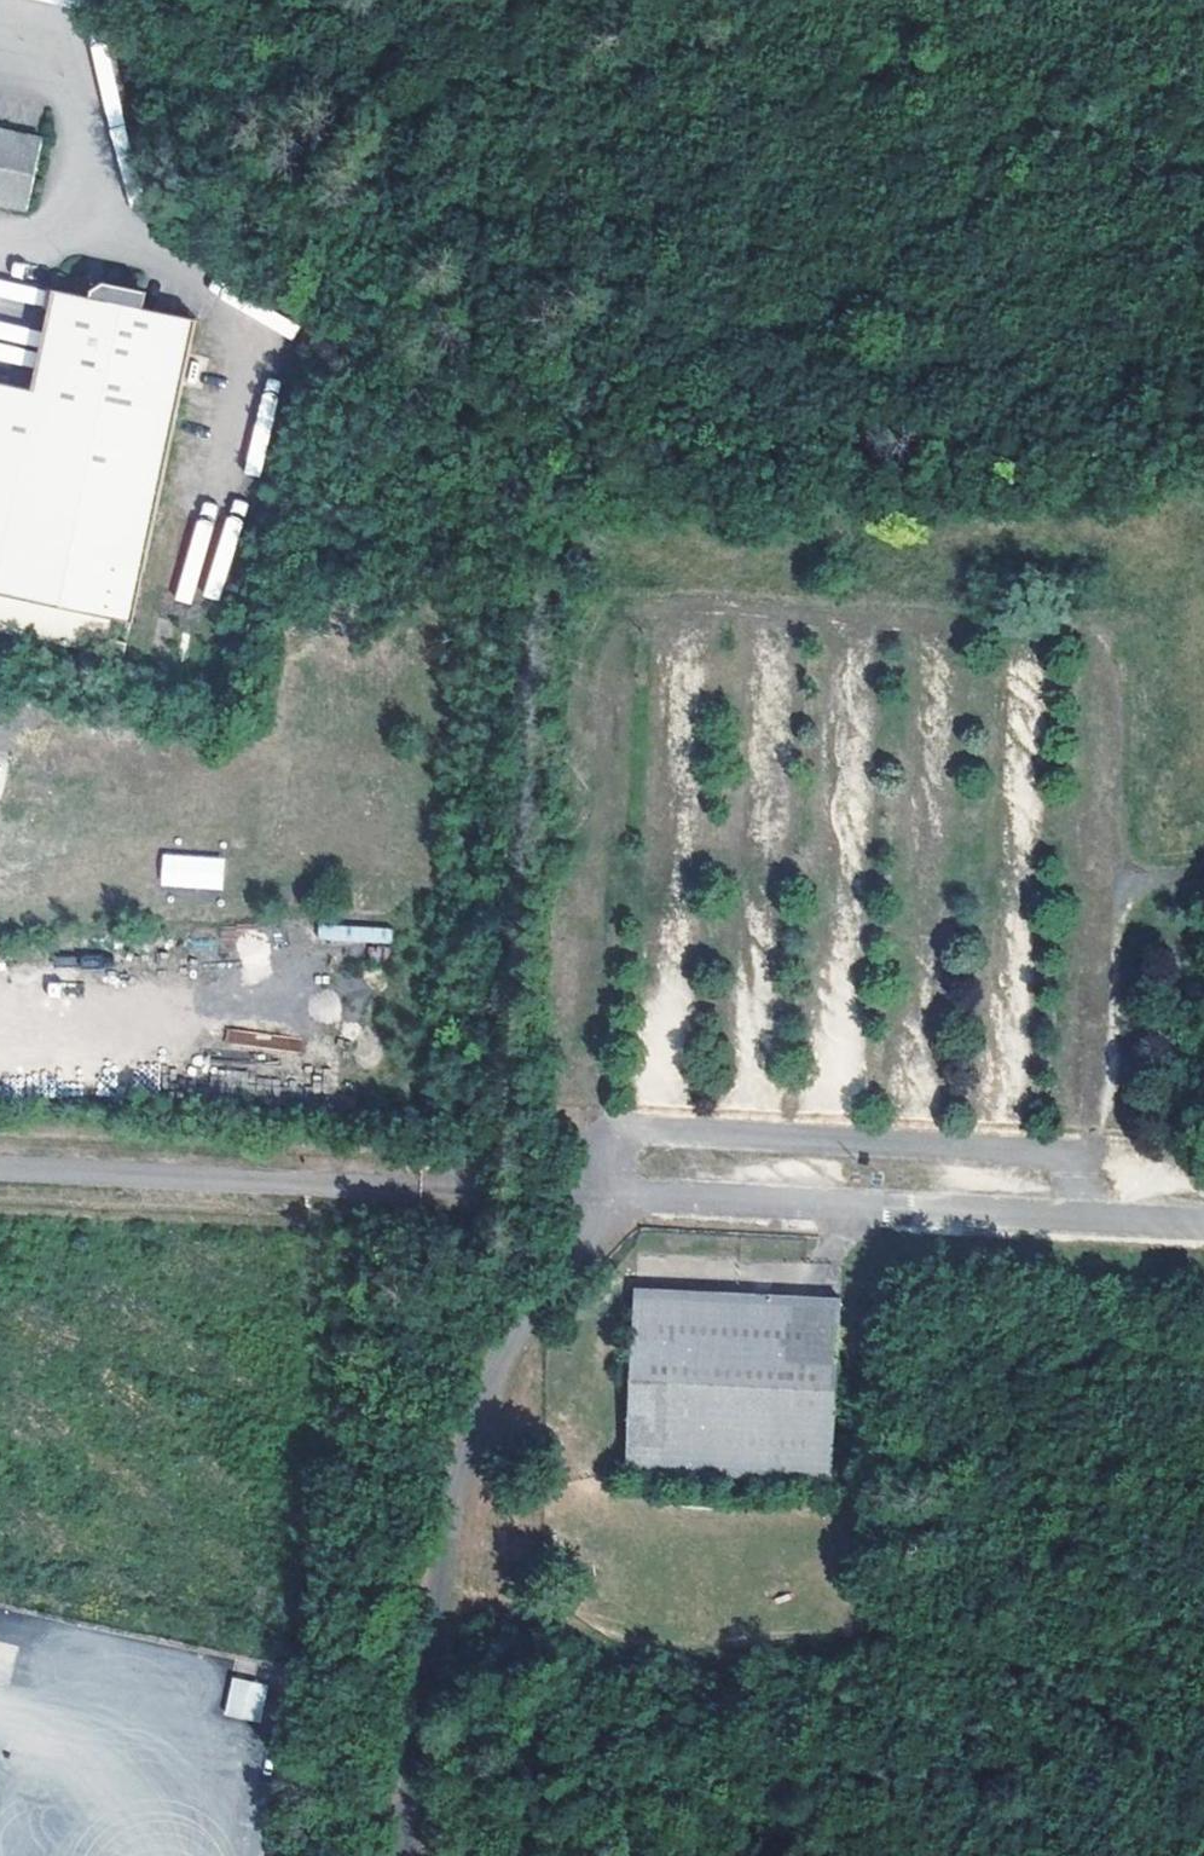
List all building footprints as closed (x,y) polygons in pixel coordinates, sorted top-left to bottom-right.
[(0,126),(0,204),(27,210),(42,135),(0,126)] [(97,283),(93,298),(51,289),(46,314),(43,329),(39,351),(31,387),(0,381),(0,596),(130,625),(195,319),(142,307),(144,290),(105,281),(97,283)] [(46,314),(51,289),(43,286),(38,311),(46,314)] [(39,351),(43,329),(33,327),(28,349),(39,351)] [(221,892),(225,858),(163,851),(159,885),(221,892)] [(633,1284),(624,1470),(832,1479),(842,1292),(633,1284)] [(225,1717),(262,1720),(266,1681),(229,1678),(225,1717)]
